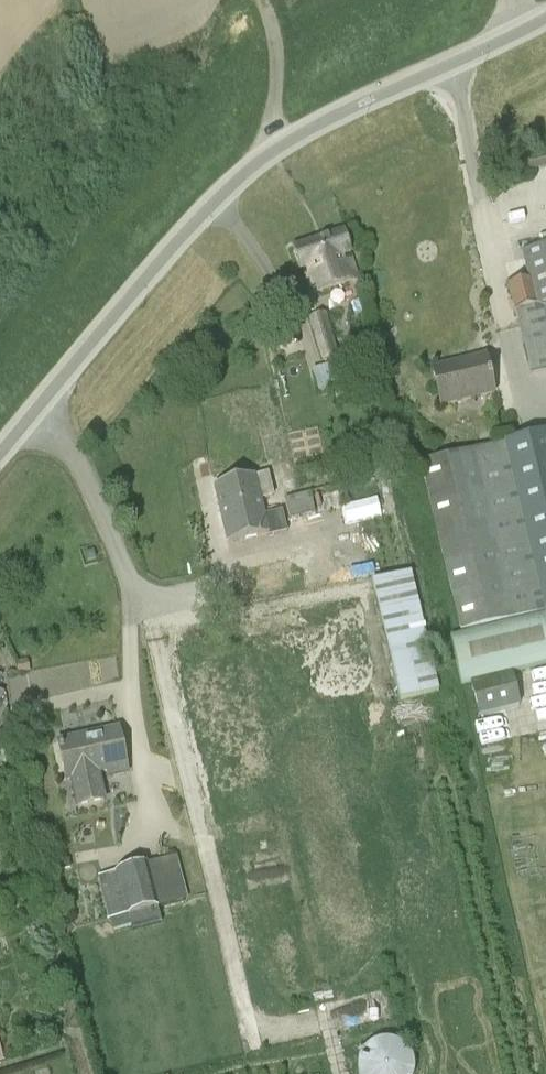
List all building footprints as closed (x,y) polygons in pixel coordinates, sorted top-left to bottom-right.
[(545,168),(545,154),(524,158),(527,172),(545,168)] [(318,240),(294,246),(300,270),(305,269),(314,295),(355,281),(348,253),(352,252),(345,230),(318,240)] [(508,286),(531,375),(545,371),(545,247),(522,254),(529,280),(508,286)] [(323,359),(337,355),(325,314),(311,318),(323,359)] [(440,406),(494,394),(486,356),(431,369),(440,406)] [(351,387),(345,365),(313,374),(319,396),(351,387)] [(460,632),(544,612),(504,443),(420,463),(460,632)] [(390,472),(377,475),(382,496),(395,493),(390,472)] [(256,477),(215,486),(228,544),(269,534),(270,536),(286,532),(281,512),(265,515),(261,499),(273,496),(267,474),(256,477)] [(285,494),(296,491),(293,476),(281,479),(285,494)] [(289,519),(315,513),(311,493),(284,499),(289,519)] [(275,643),(288,696),(371,676),(342,559),(325,563),(319,537),(251,554),(273,644),(275,643)] [(399,701),(438,692),(410,573),(371,582),(399,701)] [(545,665),(545,614),(450,637),(462,685),(545,665)] [(18,674),(30,672),(28,660),(16,662),(18,674)] [(509,680),(483,683),(486,714),(511,712),(509,680)] [(118,729),(58,742),(66,779),(72,779),(77,807),(103,801),(98,774),(106,772),(107,776),(127,773),(118,729)] [(117,872),(98,877),(108,919),(111,919),(113,930),(132,926),(161,919),(158,907),(187,900),(176,857),(146,865),(117,872)] [(57,860),(59,870),(70,868),(68,858),(57,860)] [(353,1041),(351,1073),(402,1073),(403,1044),(353,1041)]
